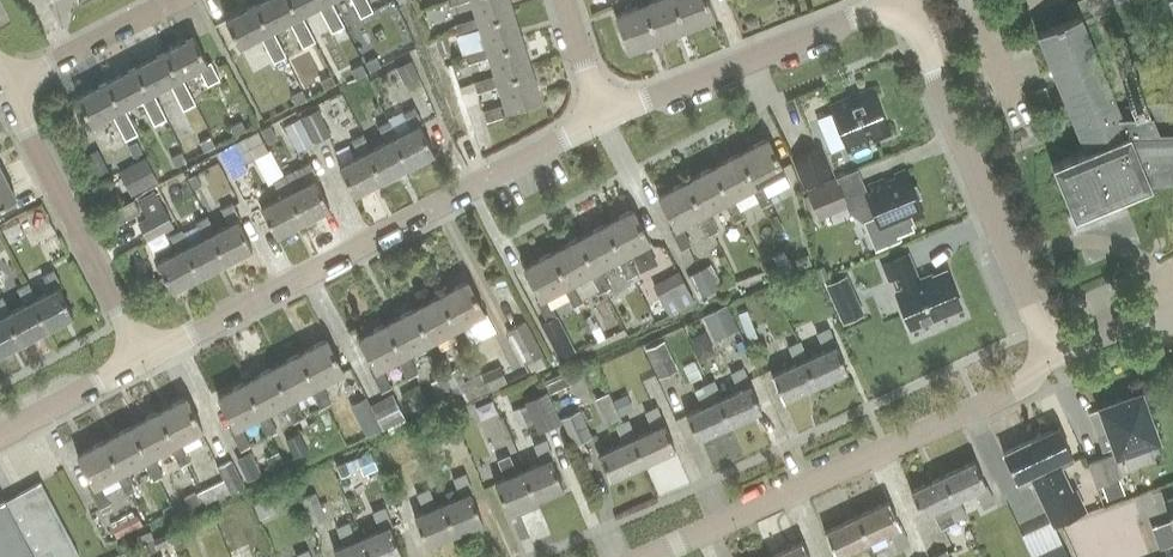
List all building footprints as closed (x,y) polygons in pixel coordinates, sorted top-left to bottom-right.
[(302,16),(294,0),(265,0),(258,4),(273,31),(289,22),(302,48),(315,41),(302,16)] [(331,1),(330,0),(294,0),(302,16),(318,7),(332,33),(344,26),(331,1)] [(356,9),(360,18),(372,11),(366,0),(351,0),(356,9)] [(479,27),(478,23),(512,12),(508,0),(470,0),(476,17),(454,24),(458,34),(479,27)] [(648,4),(646,0),(633,0),(636,9),(614,17),(628,54),(657,42),(643,6),(648,4)] [(685,31),(674,0),(658,0),(648,4),(643,6),(657,42),(685,31)] [(685,31),(714,20),(706,0),(674,0),(685,31)] [(1144,104),(1144,105),(1124,106),(1117,109),(1080,17),(1090,12),(1085,0),(1081,0),(1068,6),(1070,10),(1065,12),(1069,21),(1038,34),(1086,150),(1051,164),(1073,218),(1149,185),(1147,180),(1172,179),(1172,103),(1144,104)] [(286,56),(273,31),(258,4),(225,21),(240,48),(260,37),(274,63),(286,56)] [(467,63),(489,56),(488,52),(522,41),(512,12),(478,23),(479,27),(485,45),(464,52),(467,63)] [(168,51),(182,78),(199,69),(207,86),(219,80),(210,63),(208,64),(194,37),(168,51)] [(531,70),(522,41),(488,52),(489,56),(495,74),(473,81),(476,92),(498,85),(497,81),(531,70)] [(138,66),(152,93),(169,84),(182,109),(195,103),(182,78),(168,51),(138,66)] [(376,57),(366,63),(370,70),(380,65),(376,57)] [(362,65),(352,70),(356,78),(366,72),(362,65)] [(165,118),(161,110),(152,93),(138,66),(110,81),(124,108),(140,100),(153,124),(165,118)] [(541,99),(531,70),(497,81),(498,85),(504,103),(483,110),(487,122),(507,115),(506,111),(541,99)] [(331,75),(321,81),(325,89),(336,84),(331,75)] [(137,133),(133,125),(124,108),(110,81),(76,98),(90,125),(112,114),(125,139),(137,133)] [(302,90),(292,95),(296,104),(306,99),(302,90)] [(849,150),(889,134),(870,90),(831,106),(849,150)] [(412,129),(398,136),(392,140),(406,167),(434,153),(420,125),(424,123),(414,105),(403,111),(412,129)] [(317,109),(301,117),(315,143),(330,135),(317,109)] [(299,118),(284,126),(297,152),(313,144),(299,118)] [(367,152),(381,180),(406,167),(392,140),(398,136),(389,118),(377,124),(387,142),(372,150),(367,152)] [(242,120),(231,126),(235,135),(246,129),(242,120)] [(244,160),(267,150),(258,130),(235,140),(244,160)] [(355,194),(381,180),(367,152),(372,150),(363,132),(353,137),(362,155),(341,166),(355,194)] [(211,137),(200,142),(205,150),(215,145),(211,137)] [(767,139),(739,153),(755,186),(750,188),(761,208),(771,202),(760,182),(784,170),(767,139)] [(128,145),(134,155),(142,151),(137,141),(128,145)] [(791,159),(804,189),(834,176),(821,146),(791,159)] [(182,152),(172,157),(176,165),(186,160),(182,152)] [(217,192),(236,181),(220,152),(201,163),(217,192)] [(739,153),(713,167),(729,199),(724,202),(734,222),(744,217),(734,197),(750,188),(755,186),(739,153)] [(119,170),(132,195),(158,182),(146,157),(119,170)] [(288,193),(303,222),(330,207),(315,179),(318,177),(309,160),(299,166),(308,183),(293,191),(288,193)] [(703,214),(697,217),(708,236),(717,231),(707,211),(724,202),(729,199),(713,167),(686,181),(703,214)] [(15,198),(1,170),(0,170),(0,206),(15,198)] [(910,221),(922,216),(916,199),(919,197),(915,187),(911,189),(905,172),(864,188),(876,218),(866,223),(877,249),(874,250),(875,251),(900,241),(898,237),(914,230),(910,221)] [(276,236),(303,222),(288,193),(293,191),(284,173),(273,179),(282,196),(262,207),(276,236)] [(849,209),(836,178),(807,190),(819,221),(849,209)] [(680,226),(697,217),(703,214),(686,181),(659,196),(676,228),(672,230),(682,250),(690,245),(680,226)] [(137,221),(148,240),(174,226),(155,191),(138,201),(146,217),(137,221)] [(118,223),(140,211),(134,200),(111,212),(118,223)] [(230,225),(216,232),(210,236),(224,263),(253,248),(238,221),(241,219),(231,201),(220,206),(230,225)] [(633,210),(604,225),(620,257),(617,259),(628,279),(637,274),(627,254),(650,242),(633,210)] [(206,238),(190,246),(184,249),(199,277),(224,263),(210,236),(216,232),(206,214),(196,220),(206,238)] [(604,225),(577,239),(594,271),(591,273),(601,293),(611,288),(600,268),(617,259),(620,257),(604,225)] [(172,290),(199,277),(184,249),(190,246),(182,229),(181,228),(170,234),(179,251),(158,263),(172,290)] [(567,286),(564,287),(574,307),(584,302),(573,282),(591,273),(594,271),(577,239),(551,253),(567,286)] [(547,296),(564,287),(567,286),(551,253),(524,267),(541,300),(537,301),(548,320),(556,316),(557,315),(547,296)] [(912,328),(960,308),(945,271),(917,283),(912,272),(915,271),(908,254),(883,264),(890,282),(895,279),(900,290),(897,292),(912,328)] [(808,255),(794,260),(797,270),(812,264),(808,255)] [(789,259),(776,265),(782,278),(795,271),(789,259)] [(710,264),(688,278),(699,298),(722,285),(710,264)] [(51,293),(37,300),(31,303),(46,331),(73,317),(59,289),(62,287),(52,269),(41,275),(51,293)] [(653,285),(668,315),(694,302),(679,272),(653,285)] [(468,281),(439,296),(456,329),(451,331),(461,350),(472,344),(462,325),(485,313),(468,281)] [(19,344),(46,331),(31,303),(37,300),(27,282),(17,288),(26,305),(10,314),(5,316),(19,344)] [(10,314),(1,296),(0,296),(0,354),(19,344),(5,316),(10,314)] [(439,296),(412,310),(429,343),(425,345),(434,364),(444,359),(434,340),(451,331),(456,329),(439,296)] [(727,306),(704,317),(714,337),(737,326),(727,306)] [(402,357),(397,359),(407,378),(417,373),(408,354),(425,345),(429,343),(412,310),(385,324),(402,357)] [(747,311),(738,314),(748,341),(757,337),(747,311)] [(548,320),(540,324),(558,358),(574,350),(556,316),(548,320)] [(529,374),(548,364),(525,321),(506,332),(529,374)] [(380,368),(397,359),(402,357),(385,324),(358,338),(376,371),(370,374),(380,392),(390,387),(380,368)] [(803,361),(814,386),(847,370),(828,328),(816,334),(824,351),(807,359),(803,361)] [(316,387),(311,389),(321,408),(331,403),(320,384),(344,371),(326,339),(298,353),(316,387)] [(783,400),(814,386),(803,361),(807,359),(799,342),(788,347),(796,364),(772,375),(783,400)] [(298,353),(272,368),(289,401),(284,403),(294,423),(304,417),(294,398),(311,389),(316,387),(298,353)] [(479,374),(487,391),(507,382),(498,365),(479,374)] [(262,415),(258,418),(268,436),(276,432),(266,413),(284,403),(289,401),(272,368),(245,382),(262,415)] [(461,404),(487,391),(479,374),(476,375),(465,381),(458,368),(446,375),(455,392),(461,404)] [(717,401),(729,425),(761,410),(741,368),(730,374),(738,391),(722,399),(717,401)] [(431,383),(440,400),(455,392),(446,375),(431,383)] [(566,375),(545,384),(549,393),(570,384),(566,375)] [(697,440),(729,425),(717,401),(722,399),(714,381),(702,387),(710,405),(686,416),(697,440)] [(240,427),(258,418),(262,415),(245,382),(217,397),(235,429),(230,432),(240,451),(250,445),(240,427)] [(416,415),(419,420),(440,410),(427,384),(419,388),(429,409),(416,415)] [(560,423),(547,392),(524,402),(538,433),(560,423)] [(633,409),(627,394),(613,400),(619,415),(633,409)] [(1101,410),(1089,414),(1103,451),(1116,446),(1119,452),(1118,453),(1118,454),(1157,440),(1156,438),(1155,439),(1149,420),(1150,420),(1140,394),(1101,409),(1101,410)] [(186,398),(157,413),(175,445),(171,447),(180,466),(190,461),(180,442),(202,430),(186,398)] [(632,440),(643,465),(675,450),(656,408),(645,414),(652,431),(635,439),(632,440)] [(592,437),(579,411),(561,420),(573,446),(592,437)] [(157,413),(131,426),(148,459),(143,462),(153,480),(163,475),(153,456),(171,447),(175,445),(157,413)] [(381,428),(373,413),(358,421),(366,436),(381,428)] [(611,480),(643,465),(632,440),(635,439),(627,422),(616,427),(624,444),(600,455),(611,480)] [(148,459),(131,426),(103,441),(121,473),(117,475),(126,494),(136,489),(126,470),(143,462),(148,459)] [(1031,441),(1068,521),(1087,512),(1075,488),(1071,490),(1061,468),(1074,462),(1058,428),(1031,441)] [(542,463),(522,471),(535,500),(563,488),(551,459),(553,458),(546,440),(534,445),(542,463)] [(99,484),(117,475),(121,473),(103,441),(77,454),(94,487),(90,489),(99,508),(109,503),(99,484)] [(1019,488),(1033,481),(1055,527),(1068,521),(1031,441),(1003,454),(1019,488)] [(236,458),(246,480),(261,473),(250,451),(236,458)] [(1119,478),(1111,454),(1087,463),(1096,487),(1119,478)] [(507,512),(535,500),(522,471),(517,474),(510,456),(498,460),(505,478),(495,483),(507,512)] [(200,490),(206,502),(244,483),(232,458),(217,465),(223,479),(200,490)] [(953,501),(958,499),(975,491),(983,508),(994,502),(975,462),(942,477),(953,501)] [(461,497),(442,505),(455,535),(484,522),(471,492),(474,491),(466,474),(454,479),(461,497)] [(966,516),(958,499),(953,501),(942,477),(911,492),(922,516),(931,512),(939,529),(966,516)] [(0,503),(0,556),(74,556),(79,554),(40,482),(0,503)] [(455,535),(442,505),(437,507),(433,499),(440,497),(435,487),(417,494),(425,512),(415,517),(427,546),(455,535)] [(315,493),(300,499),(312,526),(326,520),(315,493)] [(1163,500),(1171,522),(1153,528),(1160,550),(1172,545),(1172,497),(1163,500)] [(888,502),(856,517),(867,541),(888,532),(896,550),(908,544),(888,502)] [(223,516),(237,546),(266,533),(252,503),(223,516)] [(362,539),(369,556),(401,556),(402,556),(390,527),(392,526),(384,508),(373,513),(380,531),(362,539)] [(149,522),(159,517),(155,509),(145,514),(149,522)] [(116,537),(142,523),(136,513),(110,527),(116,537)] [(856,517),(824,532),(836,556),(850,556),(847,551),(867,541),(856,517)] [(362,539),(356,541),(348,523),(337,528),(344,546),(334,550),(337,556),(369,556),(362,539)] [(771,556),(808,556),(801,543),(771,556)] [(1061,543),(1033,556),(1068,556),(1061,543)]
